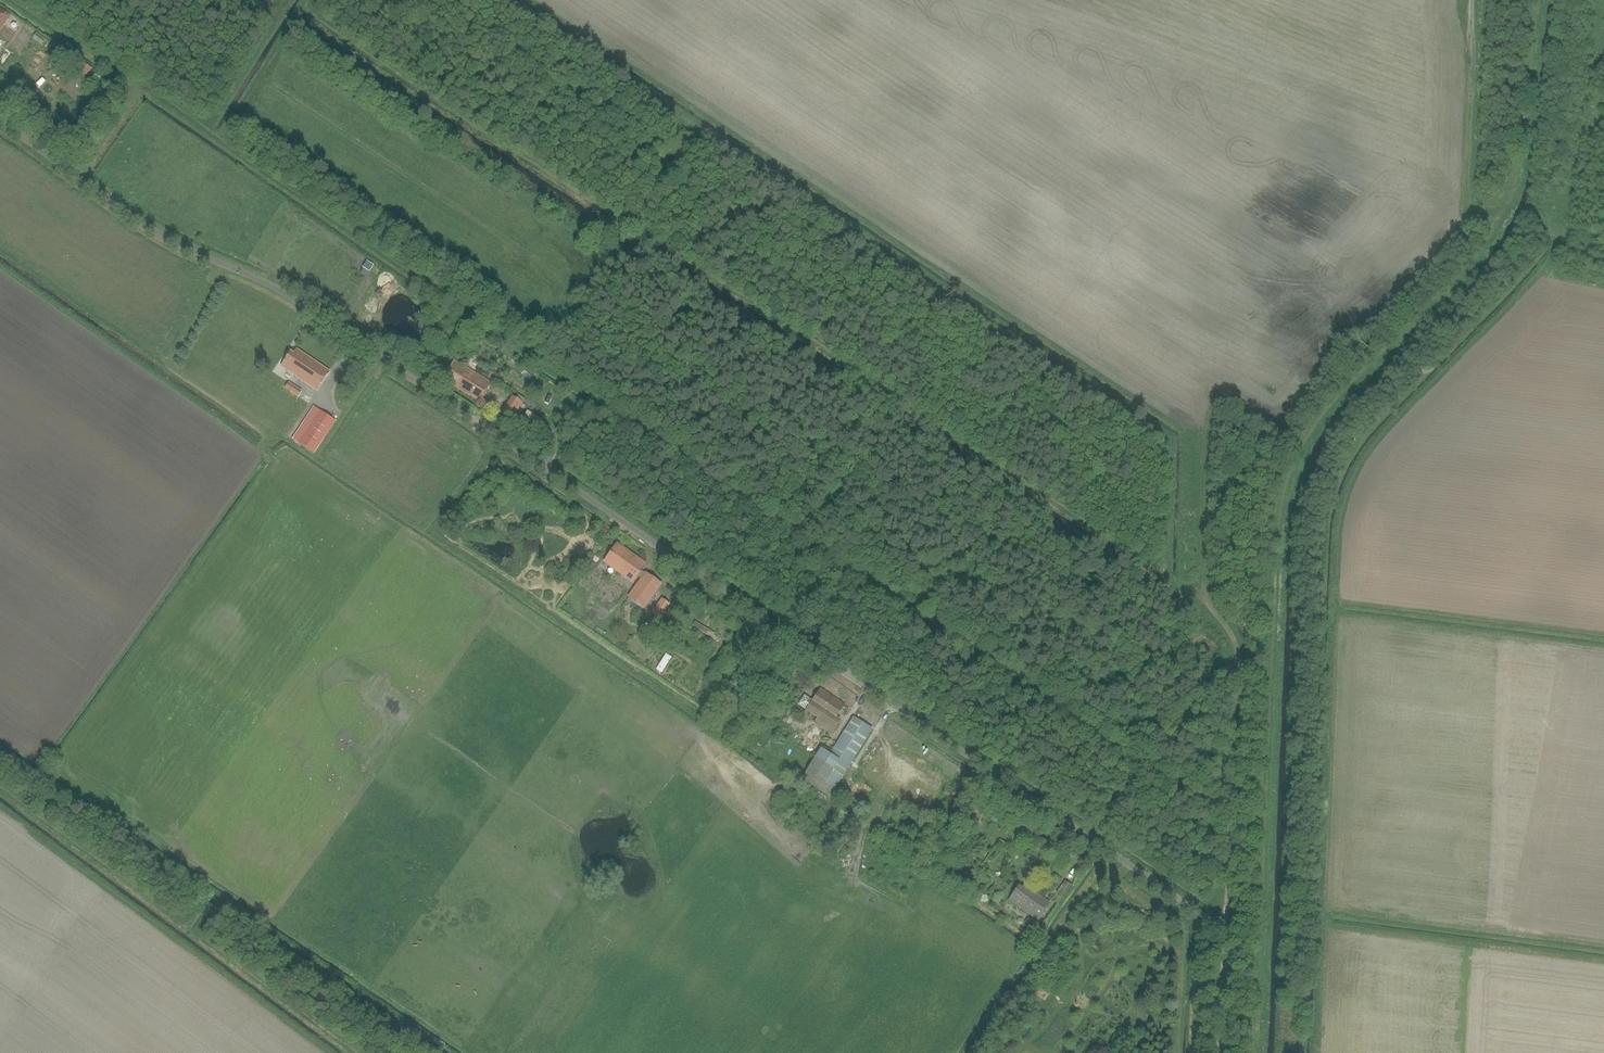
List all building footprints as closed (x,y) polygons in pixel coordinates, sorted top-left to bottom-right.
[(10,16),(0,9),(0,30),(10,16)] [(369,277),(377,264),(370,260),(362,273),(369,277)] [(317,391),(330,372),(296,349),(293,354),(290,352),(281,366),(302,379),(301,380),(317,391)] [(480,402),(492,384),(468,369),(455,361),(446,375),(449,377),(447,380),(453,384),(453,385),(480,402)] [(308,404),(312,398),(295,387),(292,393),(308,404)] [(512,396),(501,413),(513,420),(523,403),(512,396)] [(303,424),(293,439),(314,453),(336,421),(320,410),(308,428),(303,424)] [(646,573),(642,571),(646,564),(617,544),(604,562),(633,583),(638,577),(641,579),(628,597),(644,609),(662,584),(646,573)] [(671,604),(662,598),(651,613),(660,619),(671,604)] [(658,669),(665,673),(675,656),(669,652),(658,669)] [(845,705),(821,689),(812,701),(805,696),(799,705),(806,710),(804,713),(806,715),(808,712),(817,718),(815,721),(832,733),(841,720),(836,717),(845,705)] [(732,700),(727,707),(715,725),(724,732),(725,731),(722,729),(725,724),(728,726),(729,725),(726,723),(729,718),(732,720),(733,719),(730,717),(733,713),(736,715),(737,714),(734,712),(738,706),(741,708),(741,707),(732,700)] [(820,749),(801,779),(829,797),(871,730),(853,718),(830,755),(820,749)] [(801,787),(824,801),(826,797),(804,782),(801,787)] [(800,802),(803,797),(786,786),(783,791),(800,802)] [(812,810),(813,811),(815,806),(803,798),(801,803),(802,804),(812,810)] [(808,817),(810,814),(813,811),(812,810),(802,804),(800,807),(798,810),(808,817)] [(1030,836),(1036,827),(1023,819),(1017,828),(1030,836)] [(1063,897),(1071,885),(1065,881),(1057,893),(1063,897)] [(1038,921),(1050,903),(1024,884),(1021,888),(1018,885),(1008,899),(1038,921)] [(1036,1002),(1043,991),(1037,987),(1029,998),(1036,1002)]
